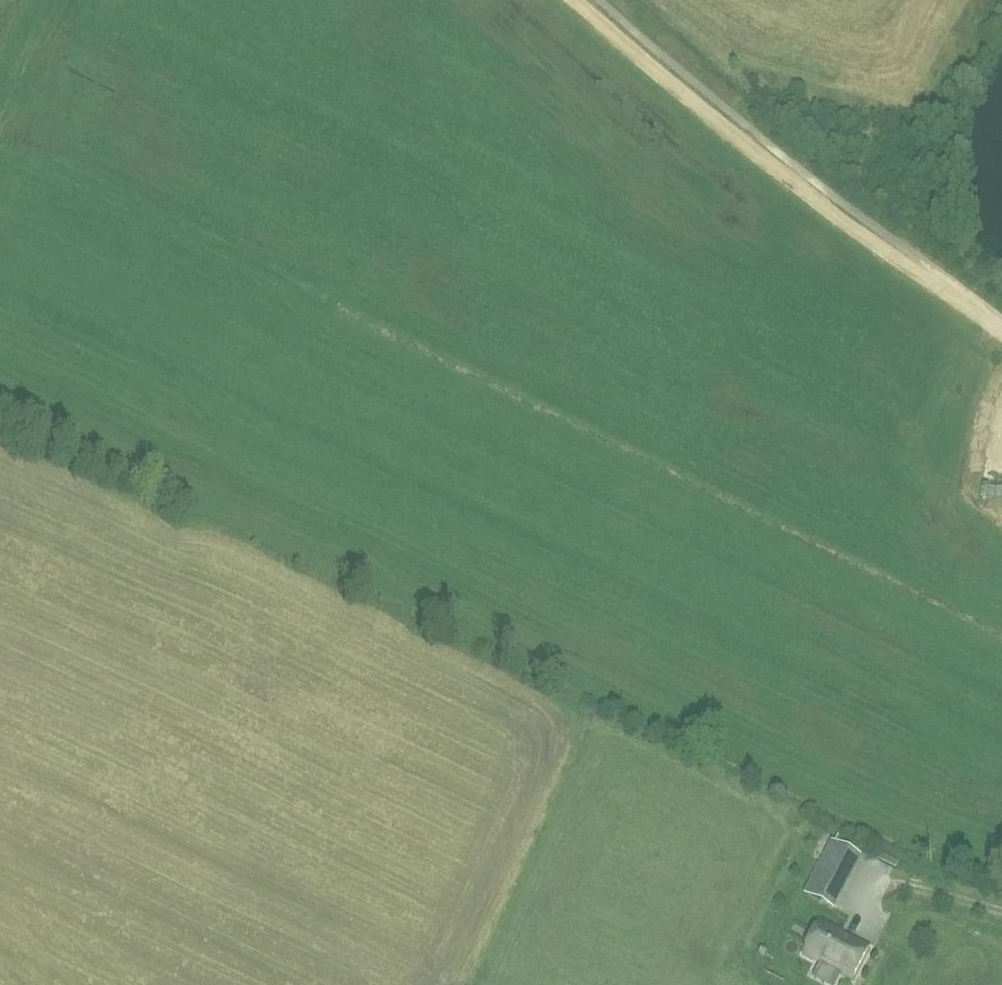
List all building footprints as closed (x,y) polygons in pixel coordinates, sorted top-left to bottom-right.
[(862,856),(832,840),(804,894),(835,910),(862,856)] [(822,921),(805,953),(852,977),(869,945),(822,921)]
